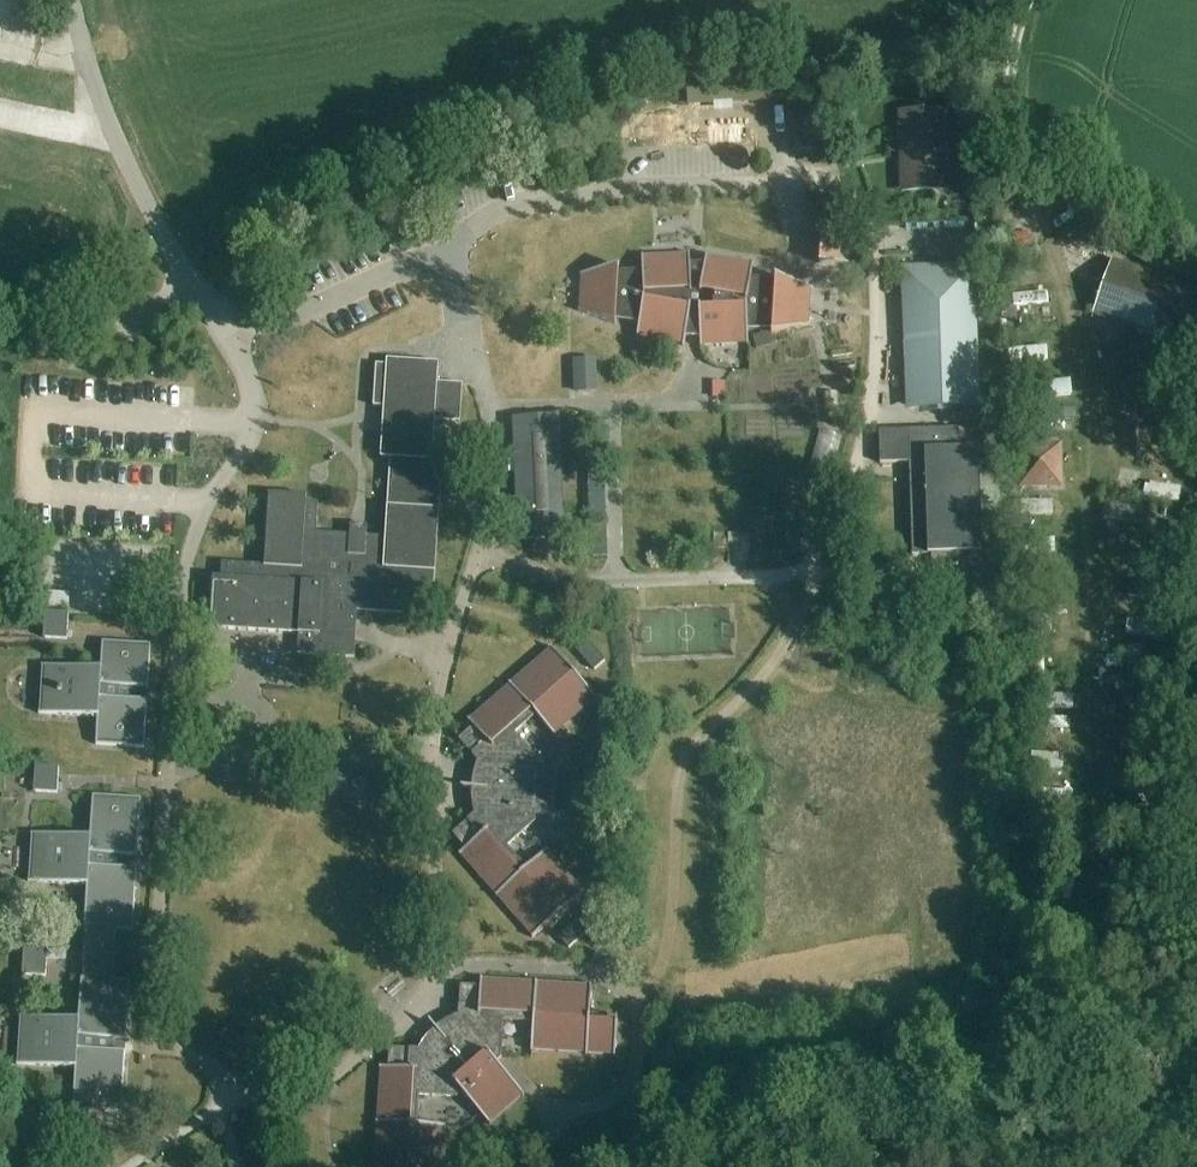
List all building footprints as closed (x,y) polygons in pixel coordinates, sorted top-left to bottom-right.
[(901,111),(902,155),(913,155),(913,164),(907,164),(907,165),(908,165),(909,186),(946,186),(946,187),(948,187),(946,110),(901,111)] [(859,199),(896,199),(897,117),(860,117),(859,199)] [(800,138),(801,150),(815,149),(815,137),(800,138)] [(1036,165),(1038,180),(1046,179),(1044,164),(1036,165)] [(1117,247),(1149,267),(1159,252),(1127,231),(1117,247)] [(702,345),(747,343),(747,346),(748,346),(748,330),(773,329),(773,333),(771,333),(771,335),(810,326),(810,325),(807,326),(808,303),(809,290),(812,291),(812,290),(775,276),(774,278),(776,278),(775,283),(751,279),(753,263),(752,263),(751,266),(707,258),(708,255),(706,255),(702,281),(691,281),(690,254),(688,254),(688,257),(643,259),(643,256),(642,256),(642,272),(617,273),(618,268),(619,268),(619,266),(580,275),(580,276),(584,276),(581,312),(578,311),(578,312),(615,325),(616,324),(614,323),(615,319),(639,323),(637,339),(638,339),(639,336),(683,343),(682,346),(684,347),(686,336),(694,337),(700,337),(700,348),(702,348),(702,345)] [(1093,315),(1121,325),(1196,351),(1196,290),(1112,260),(1093,315)] [(1018,274),(1019,263),(1011,263),(1011,274),(1018,274)] [(980,408),(975,264),(900,267),(905,411),(980,408)] [(1048,292),(1014,295),(1015,306),(1049,303),(1048,292)] [(1020,308),(1009,308),(1010,329),(1021,329),(1020,308)] [(1049,346),(1009,349),(1010,364),(1050,360),(1049,346)] [(386,360),(386,366),(376,365),(373,407),(383,408),(380,458),(391,459),(386,538),(361,537),(316,534),(318,503),(306,502),(307,497),(268,495),(264,566),(222,563),(221,578),(212,577),(209,629),(298,634),(297,655),(353,658),(357,612),(402,615),(403,601),(433,603),(442,460),(431,460),(434,421),(459,422),(462,385),(436,384),(438,363),(386,360)] [(574,392),(596,391),(595,360),(573,361),(574,392)] [(1071,381),(1037,383),(1038,397),(1072,394),(1071,381)] [(1038,425),(1037,408),(1021,409),(1022,426),(1038,425)] [(1044,420),(1076,419),(1076,410),(1044,411),(1044,420)] [(562,540),(557,417),(523,418),(526,521),(516,522),(517,541),(562,540)] [(1168,422),(1161,452),(1174,455),(1181,425),(1168,422)] [(1012,533),(1010,467),(980,468),(979,449),(960,449),(959,428),(879,431),(880,464),(909,463),(912,556),(927,555),(982,555),(982,534),(1012,533)] [(1060,445),(1020,446),(1022,486),(1062,485),(1060,445)] [(1136,484),(1112,479),(1110,489),(1134,494),(1136,484)] [(1182,486),(1148,482),(1146,496),(1180,500),(1182,486)] [(1054,500),(1015,501),(1017,516),(1055,515),(1054,500)] [(1144,510),(1103,504),(1101,518),(1142,524),(1144,510)] [(1029,536),(1036,524),(1023,517),(1016,529),(1029,536)] [(1184,529),(1168,528),(1165,556),(1181,557),(1184,529)] [(1056,540),(1027,540),(1027,553),(1056,554),(1056,540)] [(1148,585),(1146,612),(1162,613),(1164,586),(1148,585)] [(71,593),(42,591),(42,605),(70,607),(71,593)] [(69,613),(45,611),(43,637),(67,639),(69,613)] [(1054,615),(1042,616),(1043,633),(1055,632),(1054,615)] [(1165,638),(1167,621),(1123,618),(1122,635),(1165,638)] [(150,645),(102,642),(100,670),(41,666),(38,714),(97,717),(95,745),(144,748),(150,645)] [(579,653),(594,671),(605,661),(589,643),(579,653)] [(567,674),(571,670),(551,647),(550,648),(552,651),(532,668),(531,666),(530,667),(531,669),(512,686),(510,684),(508,685),(510,687),(491,704),(490,702),(488,703),(490,705),(470,722),(468,720),(467,721),(473,727),(458,740),(478,762),(476,767),(475,772),(473,777),(472,787),(468,787),(468,789),(472,789),(472,795),(472,799),(473,805),(473,810),(475,815),(452,835),(465,849),(458,855),(459,856),(462,854),(479,873),(477,875),(478,876),(480,875),(497,894),(494,896),(495,897),(498,895),(515,915),(513,916),(514,917),(516,916),(533,935),(531,938),(532,939),(555,919),(551,914),(557,908),(561,913),(585,893),(584,891),(581,894),(564,874),(566,873),(565,871),(563,873),(546,853),(548,851),(547,850),(525,869),(506,847),(535,822),(535,815),(553,816),(553,815),(551,815),(554,772),(556,772),(556,771),(538,770),(538,763),(514,734),(536,715),(555,737),(556,736),(554,734),(573,717),(575,718),(576,717),(574,716),(594,699),(596,701),(597,700),(577,677),(573,681),(570,678),(567,674)] [(1143,650),(1128,651),(1129,677),(1145,676),(1143,650)] [(1044,656),(1035,656),(1036,676),(1045,676),(1044,656)] [(1122,657),(1106,656),(1105,666),(1121,668),(1122,657)] [(1152,688),(1115,685),(1114,698),(1150,701),(1152,688)] [(1040,710),(1075,710),(1075,695),(1040,695),(1040,710)] [(1069,727),(1070,719),(1050,718),(1049,727),(1069,727)] [(1136,731),(1106,728),(1106,737),(1135,740),(1136,731)] [(1030,766),(1065,769),(1066,753),(1032,751),(1030,766)] [(60,767),(36,765),(34,791),(58,793),(60,767)] [(1050,792),(1051,807),(1062,806),(1061,787),(1050,787),(1050,792)] [(1040,807),(1051,807),(1050,792),(1040,792),(1040,807)] [(115,955),(116,930),(132,931),(141,799),(92,796),(89,838),(30,834),(27,882),(86,886),(84,928),(86,928),(84,953),(115,955)] [(1121,810),(1121,828),(1129,828),(1129,810),(1121,810)] [(1117,866),(1108,865),(1106,877),(1115,878),(1117,866)] [(577,922),(559,937),(568,948),(586,933),(577,922)] [(48,950),(24,948),(22,974),(47,976),(48,950)] [(84,953),(82,979),(80,979),(77,1021),(18,1017),(15,1065),(74,1069),(72,1110),(121,1113),(129,982),(113,981),(115,955),(84,953)] [(440,1150),(442,1150),(442,1148),(440,1148),(442,1122),(445,1122),(445,1121),(416,1119),(417,1090),(456,1093),(461,1088),(490,1120),(491,1119),(481,1109),(513,1080),(523,1091),(524,1090),(495,1058),(501,1053),(503,1015),(532,1017),(530,1051),(532,1052),(532,1048),(558,1050),(558,1052),(559,1052),(559,1050),(585,1052),(585,1055),(587,1055),(587,1052),(613,1054),(613,1057),(614,1057),(617,1019),(615,1019),(615,1026),(605,1026),(606,1016),(589,1015),(591,985),(589,985),(589,989),(563,987),(564,985),(562,985),(562,987),(536,985),(536,982),(535,982),(534,985),(509,983),(509,981),(507,981),(507,983),(481,982),(481,978),(480,978),(479,987),(460,986),(459,1016),(454,1018),(449,1020),(444,1023),(440,1026),(436,1029),(434,1027),(433,1028),(435,1030),(431,1034),(428,1038),(425,1042),(421,1046),(419,1051),(389,1049),(388,1068),(379,1067),(379,1069),(382,1069),(380,1095),(378,1095),(378,1096),(380,1096),(379,1122),(375,1122),(375,1124),(378,1124),(377,1150),(375,1149),(375,1151),(377,1151),(376,1166),(439,1166),(440,1150)] [(1101,1006),(1079,1005),(1078,1017),(1101,1017),(1101,1006)] [(32,1164),(8,1156),(5,1166),(30,1166),(32,1164)]
